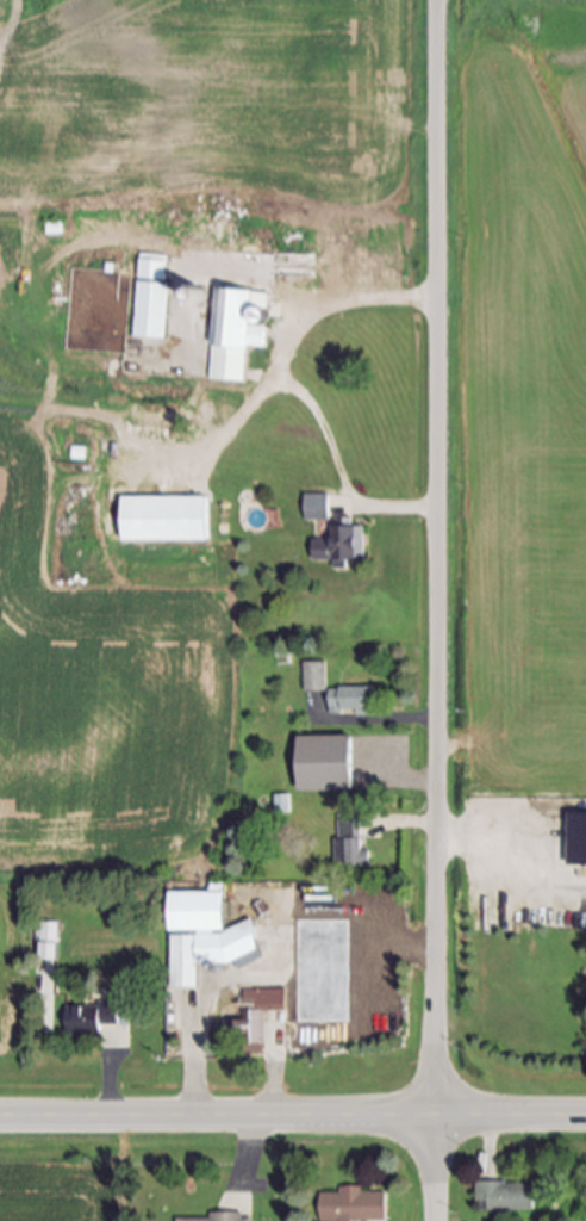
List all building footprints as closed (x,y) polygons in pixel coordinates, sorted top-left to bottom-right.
[(145,256),(170,259),(170,286),(175,286),(170,343),(138,340),(145,256)] [(201,289),(202,289),(204,290),(205,290),(206,290),(206,291),(207,291),(207,292),(208,292),(208,293),(208,295),(210,295),(210,296),(210,297),(210,298),(210,299),(210,300),(208,302),(208,303),(207,303),(207,304),(206,305),(205,305),(204,305),(204,306),(202,306),(201,306),(200,306),(199,306),(198,305),(197,305),(195,304),(194,303),(194,302),(193,302),(193,300),(193,299),(193,298),(193,297),(193,296),(193,295),(193,293),(194,293),(194,292),(195,291),(197,291),(197,290),(198,290),(199,290),(200,289),(201,289)] [(223,291),(272,296),(269,353),(251,353),(248,388),(213,384),(223,291)] [(210,498),(208,546),(124,545),(125,500),(210,498)] [(331,498),(331,525),(310,525),(310,498),(331,498)] [(367,531),(368,566),(359,568),(351,574),(338,572),(338,565),(317,564),(317,546),(338,546),(337,532),(342,532),(342,521),(356,521),(356,531),(367,531)] [(328,664),(328,693),(306,693),(306,665),(328,664)] [(376,690),(375,718),(333,719),(332,693),(376,690)] [(304,740),(351,740),(353,795),(305,797),(304,740)] [(278,798),(291,797),(292,817),(279,818),(278,798)] [(568,812),(585,812),(585,867),(568,867),(568,812)] [(342,818),(363,818),(364,856),(372,855),(373,870),(338,870),(338,843),(341,843),(342,818)] [(172,935),(170,935),(170,894),(191,894),(218,886),(225,898),(225,931),(227,932),(253,925),(260,954),(219,966),(202,966),(198,967),(198,988),(172,988),(172,935)] [(60,960),(60,925),(36,924),(36,941),(42,941),(41,960),(60,960)] [(287,1010),(287,988),(266,989),(266,1010),(287,1010)] [(119,1004),(120,1035),(67,1036),(66,1005),(119,1004)] [(244,1011),(245,1021),(233,1021),(234,1036),(244,1036),(244,1054),(267,1054),(265,1010),(244,1011)] [(286,1047),(254,1047),(254,1015),(286,1015),(286,1047)] [(534,1183),(534,1213),(478,1214),(478,1184),(534,1183)] [(388,1194),(388,1220),(321,1220),(320,1195),(388,1194)] [(255,1218),(246,1218),(246,1212),(214,1213),(214,1218),(179,1219),(179,1220),(255,1220),(255,1218)]
